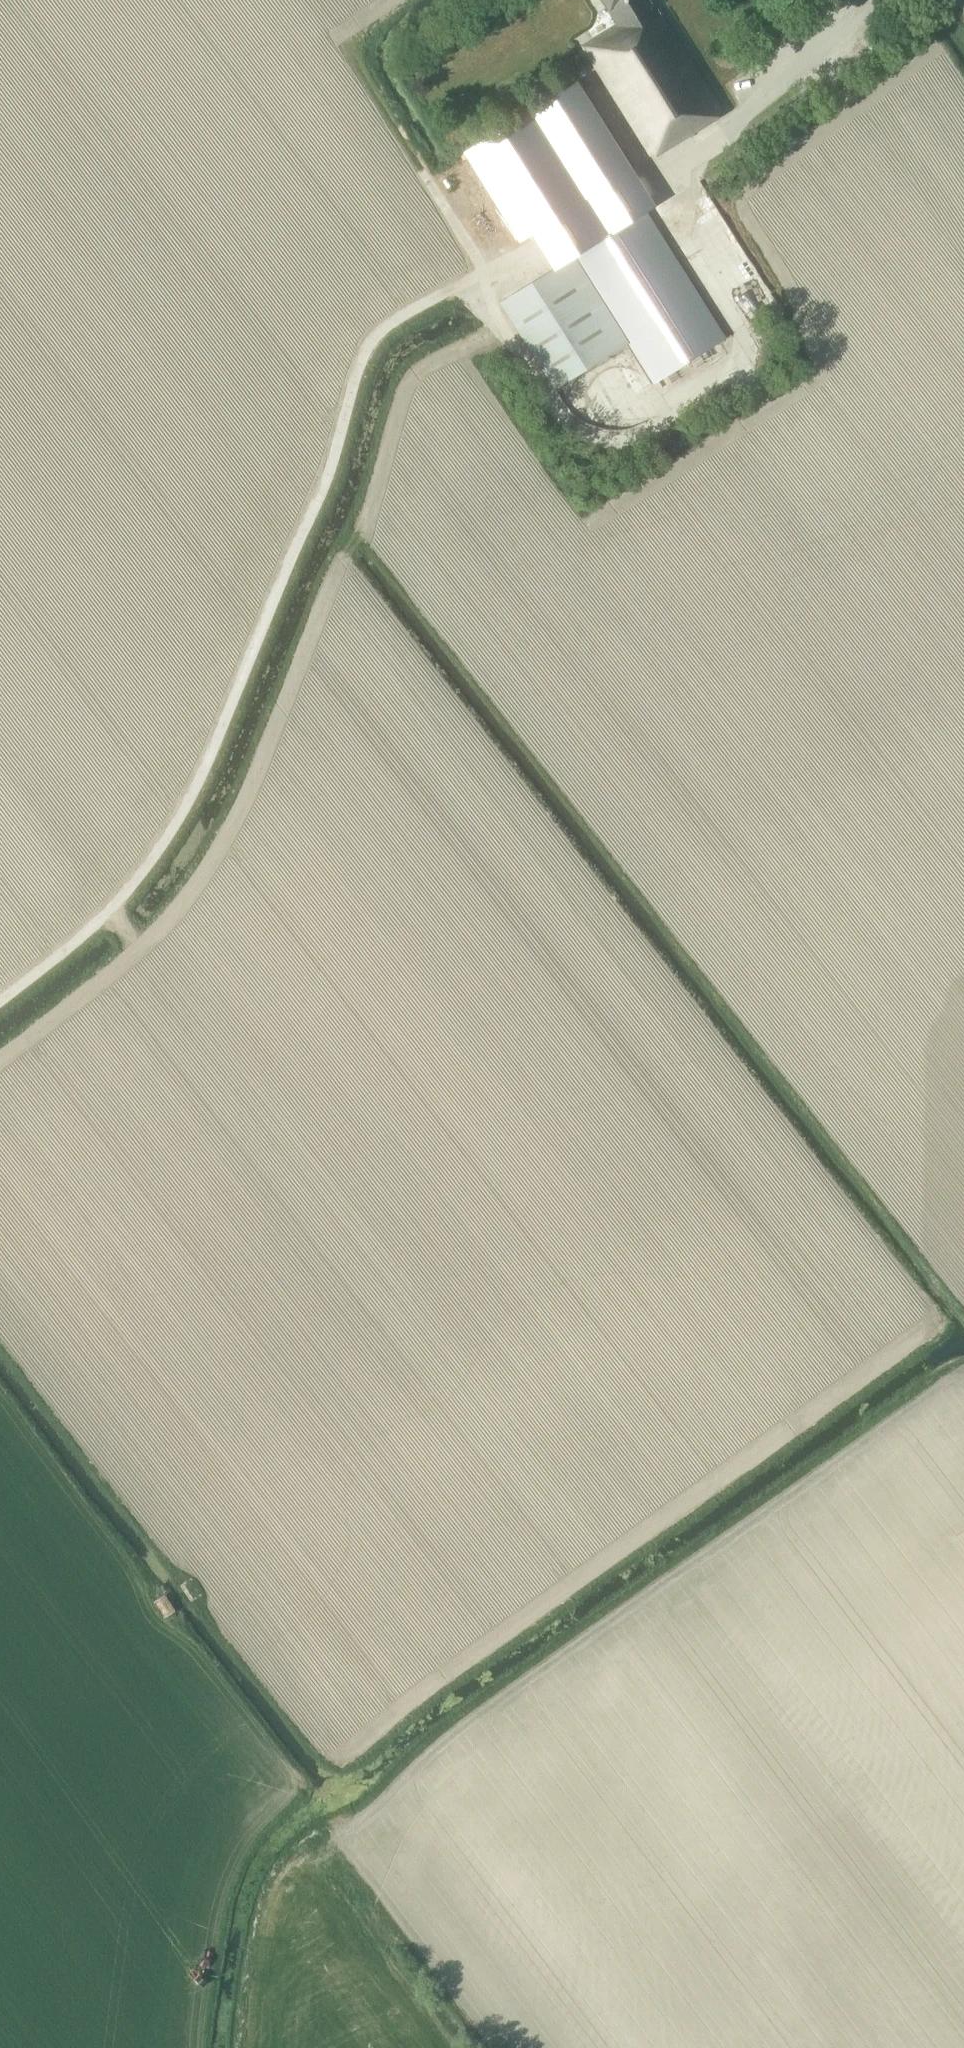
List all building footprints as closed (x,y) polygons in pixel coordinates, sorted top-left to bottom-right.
[(619,24),(585,45),(654,157),(723,114),(653,3),(652,4),(649,0),(604,0),(619,24)] [(541,79),(530,84),(537,96),(547,90),(541,79)] [(465,154),(467,153),(520,239),(633,169),(579,81),(464,153),(465,154)] [(726,338),(646,211),(575,256),(654,382),(726,338)] [(618,349),(564,262),(501,302),(556,388),(618,349)]
